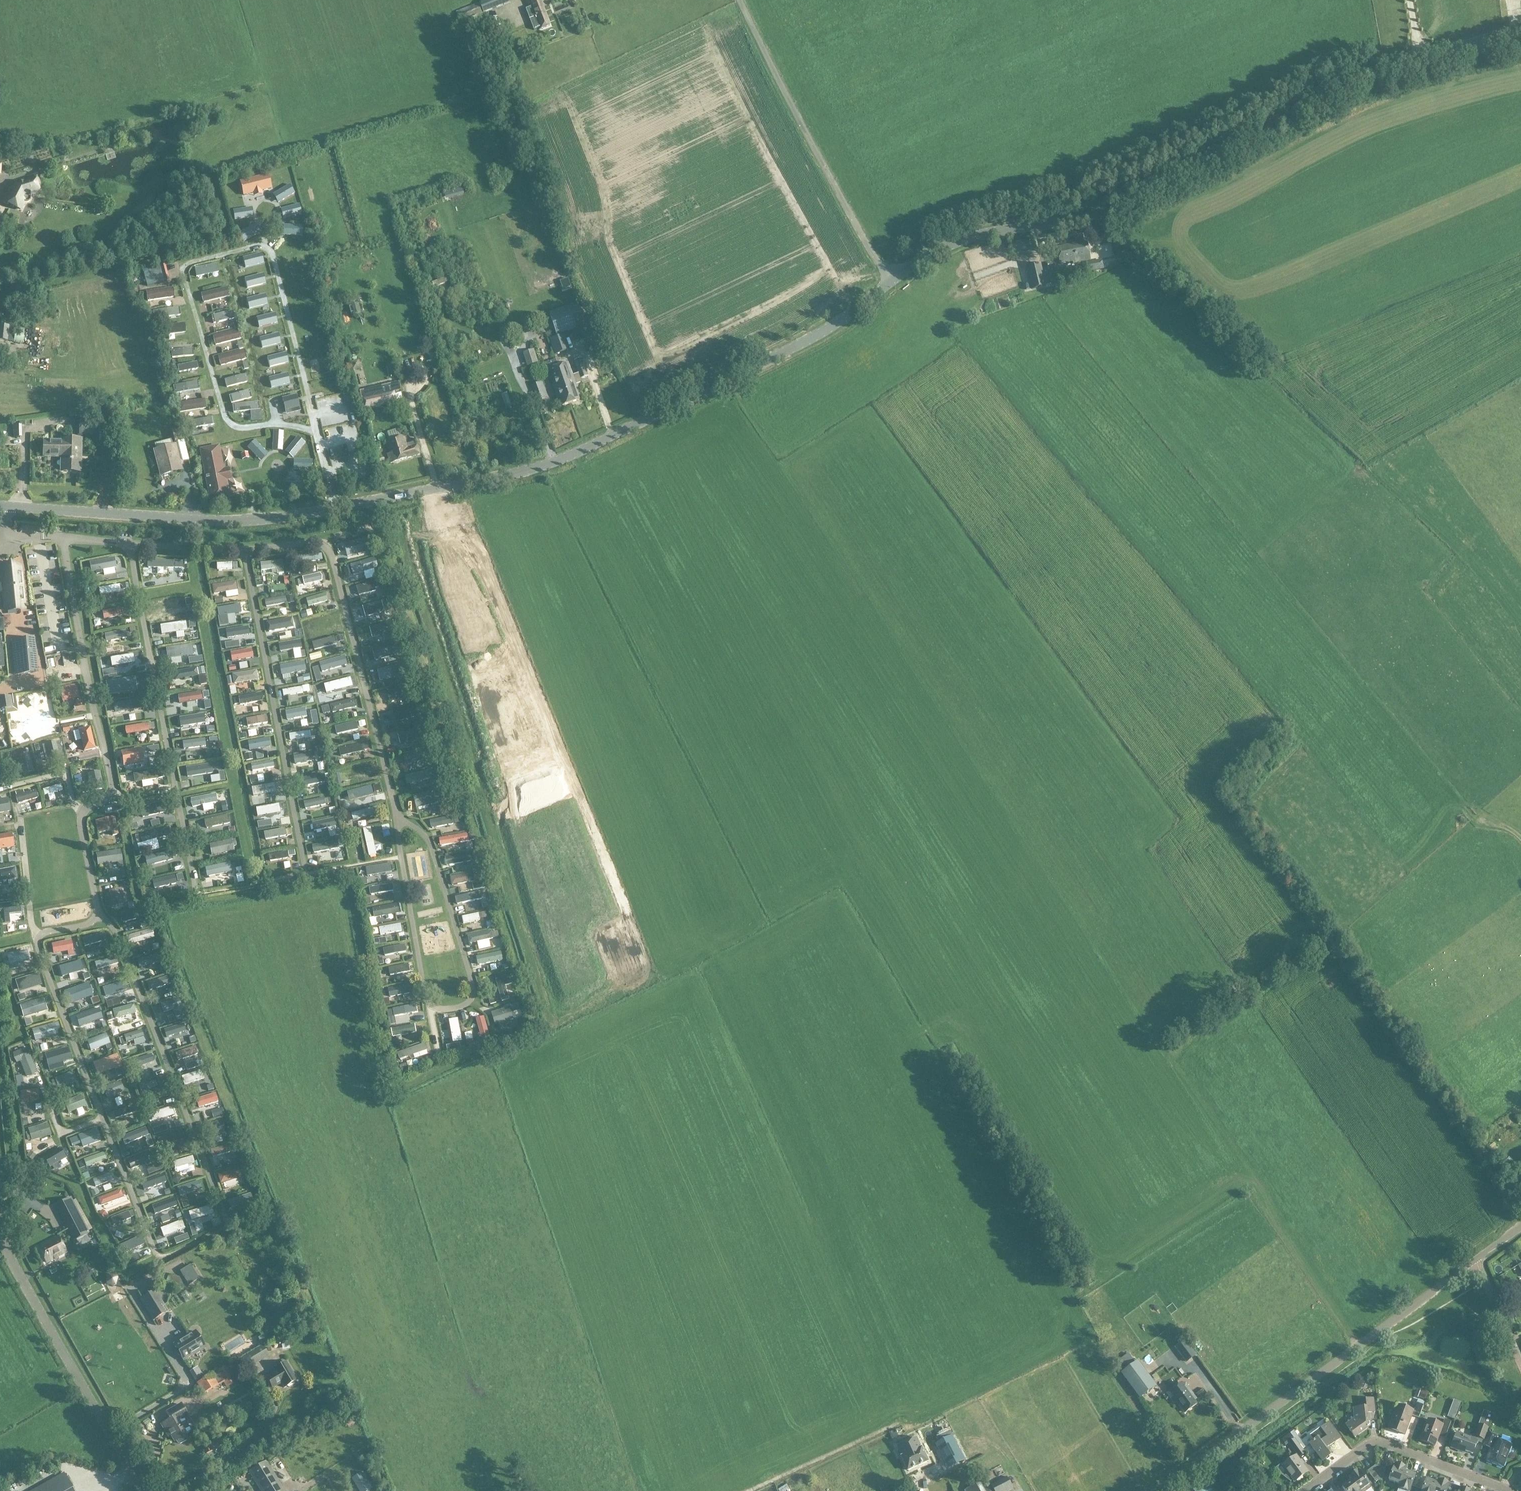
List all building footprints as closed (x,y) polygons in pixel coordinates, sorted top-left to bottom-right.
[(510,2),(509,0),(486,0),(480,3),(484,13),(510,2)] [(526,1),(528,8),(525,9),(533,31),(538,29),(538,30),(550,26),(539,0),(529,0),(526,1)] [(1505,11),(1517,9),(1516,0),(1503,0),(1505,11)] [(460,22),(482,14),(479,4),(456,12),(460,22)] [(493,13),(485,16),(488,23),(496,19),(493,13)] [(530,40),(533,50),(541,47),(537,37),(530,40)] [(30,199),(30,197),(38,194),(33,176),(15,182),(17,185),(15,187),(14,186),(5,201),(20,209),(24,202),(27,202),(29,201),(30,199)] [(261,178),(233,183),(236,197),(264,192),(261,178)] [(159,205),(152,197),(136,210),(143,218),(159,205)] [(279,241),(280,249),(302,248),(301,239),(279,241)] [(1027,240),(1008,245),(1010,255),(1030,250),(1027,240)] [(1090,260),(1087,241),(1066,245),(1066,246),(1057,248),(1060,264),(1073,261),(1073,264),(1090,260)] [(1116,262),(1128,258),(1125,249),(1113,253),(1116,262)] [(243,257),(245,268),(264,263),(261,253),(243,257)] [(1102,260),(1087,263),(1089,272),(1103,269),(1102,260)] [(195,267),(197,276),(218,272),(215,263),(195,267)] [(279,266),(281,274),(296,271),(295,263),(279,266)] [(979,289),(1015,281),(1011,264),(975,272),(979,289)] [(1047,287),(1041,264),(1027,267),(1033,290),(1047,287)] [(145,286),(166,281),(162,267),(141,272),(145,286)] [(244,278),(247,288),(266,283),(264,273),(244,278)] [(290,288),(307,288),(307,281),(310,281),(310,276),(289,277),(290,288)] [(228,286),(200,293),(203,302),(230,296),(228,286)] [(147,301),(174,297),(173,287),(146,291),(147,301)] [(247,299),(249,309),(268,304),(266,294),(247,299)] [(340,296),(333,297),(337,312),(342,310),(341,307),(342,307),(340,296)] [(314,305),(312,298),(291,302),(293,309),(314,305)] [(557,335),(586,325),(580,305),(551,315),(557,335)] [(157,318),(178,315),(176,307),(156,310),(157,318)] [(198,309),(200,320),(209,319),(207,308),(198,309)] [(137,312),(139,320),(145,318),(142,310),(137,312)] [(235,318),(233,310),(211,315),(213,323),(235,318)] [(256,317),(259,327),(278,323),(276,313),(256,317)] [(163,326),(164,334),(185,333),(184,324),(163,326)] [(13,342),(15,327),(0,326),(0,341),(13,342)] [(249,337),(271,334),(270,326),(248,329),(249,337)] [(301,337),(325,335),(324,327),(300,329),(301,337)] [(239,329),(212,336),(215,345),(242,338),(239,329)] [(260,338),(263,348),(281,344),(279,334),(260,338)] [(555,355),(567,351),(562,336),(550,340),(555,355)] [(194,356),(193,348),(171,350),(171,358),(194,356)] [(247,359),(244,349),(218,356),(220,366),(247,359)] [(304,360),(322,359),(321,350),(304,352),(304,360)] [(268,357),(270,367),(288,363),(286,352),(268,357)] [(569,363),(558,367),(571,403),(580,400),(575,387),(577,387),(576,385),(582,383),(581,379),(589,376),(582,359),(575,361),(579,373),(573,375),(569,363)] [(555,360),(546,363),(548,370),(557,394),(559,394),(563,406),(571,403),(558,367),(555,360)] [(195,364),(176,367),(177,374),(196,371),(195,364)] [(269,378),(271,388),(290,383),(288,373),(269,378)] [(224,380),(226,387),(248,382),(246,374),(224,380)] [(334,375),(312,376),(312,386),(325,385),(325,384),(334,383),(334,375)] [(464,375),(457,377),(460,384),(467,381),(464,375)] [(487,389),(496,384),(493,376),(483,381),(487,389)] [(197,382),(173,386),(174,393),(199,390),(197,382)] [(399,382),(360,391),(364,410),(397,402),(394,391),(401,390),(399,382)] [(548,397),(543,382),(532,386),(538,401),(548,397)] [(264,392),(267,402),(285,398),(282,388),(264,392)] [(253,390),(227,396),(230,405),(255,399),(253,390)] [(296,395),(282,399),(285,411),(299,407),(296,395)] [(177,403),(179,413),(206,408),(205,399),(177,403)] [(322,400),(322,409),(343,408),(343,399),(322,400)] [(79,435),(90,435),(94,435),(94,420),(93,420),(93,410),(79,411),(79,435)] [(210,418),(191,421),(192,428),(212,425),(210,418)] [(345,422),(326,427),(328,436),(347,431),(345,422)] [(171,431),(174,442),(183,440),(180,429),(171,431)] [(274,431),(273,449),(283,450),(283,431),(274,431)] [(298,436),(286,451),(293,457),(306,442),(298,436)] [(406,446),(403,437),(388,441),(392,455),(389,456),(391,464),(419,456),(416,443),(406,446)] [(155,450),(154,450),(158,465),(159,465),(161,472),(169,470),(170,472),(180,469),(176,455),(178,455),(175,445),(173,445),(172,440),(154,444),(155,450)] [(255,440),(248,447),(261,460),(268,453),(255,440)] [(45,442),(44,455),(62,456),(61,470),(78,471),(80,443),(80,442),(78,442),(62,441),(62,443),(45,442)] [(228,469),(223,470),(219,446),(201,450),(211,501),(228,498),(225,480),(230,479),(228,469)] [(314,460),(294,459),(294,468),(314,469),(314,460)] [(289,472),(285,479),(302,488),(306,481),(289,472)] [(347,557),(369,552),(368,546),(372,545),(370,538),(345,544),(347,557)] [(316,561),(315,554),(297,556),(298,564),(316,561)] [(116,568),(114,558),(89,562),(91,573),(116,568)] [(353,576),(379,568),(376,558),(350,565),(353,576)] [(261,563),(262,571),(284,568),(283,560),(261,563)] [(3,592),(5,611),(24,609),(20,571),(13,572),(13,571),(8,571),(8,573),(2,573),(3,583),(0,583),(0,592),(3,592)] [(323,581),(321,574),(303,578),(305,585),(323,581)] [(376,591),(376,588),(380,587),(378,581),(374,583),(374,582),(357,587),(359,596),(376,591)] [(212,586),(213,595),(238,591),(236,582),(212,586)] [(99,595),(120,591),(119,585),(98,588),(99,595)] [(308,607),(328,601),(326,594),(306,599),(308,607)] [(266,607),(287,603),(286,596),(265,600),(266,607)] [(184,606),(183,598),(164,602),(165,610),(184,606)] [(350,613),(362,610),(359,598),(347,601),(350,613)] [(366,618),(385,612),(382,601),(363,607),(366,618)] [(222,608),(224,617),(245,613),(243,604),(222,608)] [(122,616),(120,608),(102,612),(103,620),(122,616)] [(122,616),(130,614),(129,608),(121,609),(122,616)] [(391,628),(395,627),(393,621),(370,627),(373,638),(393,633),(391,628)] [(187,622),(166,625),(167,632),(188,630),(187,622)] [(243,628),(225,631),(227,638),(244,634),(243,628)] [(125,631),(104,635),(105,643),(127,639),(125,631)] [(337,645),(335,637),(313,643),(315,651),(337,645)] [(36,673),(33,639),(12,641),(15,675),(36,673)] [(277,651),(295,647),(294,641),(276,645),(277,651)] [(378,659),(398,653),(395,643),(376,648),(378,659)] [(199,644),(171,648),(172,657),(201,652),(199,644)] [(49,652),(54,660),(59,657),(54,649),(49,652)] [(251,649),(230,653),(232,662),(253,658),(251,649)] [(114,666),(134,663),(133,655),(112,658),(114,666)] [(340,666),(338,660),(318,665),(320,671),(340,666)] [(406,662),(377,670),(380,681),(409,674),(406,662)] [(299,670),(298,664),(281,667),(282,673),(299,670)] [(175,681),(198,677),(196,668),(173,672),(175,681)] [(233,685),(258,681),(256,671),(232,675),(233,685)] [(111,687),(117,686),(118,693),(137,690),(135,677),(116,680),(116,681),(111,682),(111,687)] [(325,685),(327,692),(348,687),(346,680),(325,685)] [(280,690),(299,687),(298,681),(279,684),(280,690)] [(410,695),(409,692),(413,690),(411,684),(387,691),(389,701),(410,695)] [(62,703),(79,699),(76,685),(59,689),(62,703)] [(303,693),(302,687),(282,691),(284,697),(303,693)] [(179,704),(202,701),(201,692),(178,696),(179,704)] [(261,693),(238,698),(239,706),(262,702),(261,693)] [(0,698),(0,705),(1,709),(11,707),(9,696),(0,698)] [(113,704),(115,713),(138,709),(136,700),(113,704)] [(357,708),(355,700),(331,706),(333,714),(357,708)] [(396,722),(420,716),(417,705),(393,712),(396,722)] [(306,709),(286,712),(287,721),(307,717),(306,709)] [(243,712),(244,718),(265,716),(264,710),(243,712)] [(0,717),(0,746),(10,745),(8,717),(0,717)] [(263,723),(262,717),(246,720),(247,725),(263,723)] [(186,720),(187,727),(204,725),(203,718),(186,720)] [(337,736),(359,731),(357,722),(335,727),(337,736)] [(149,732),(147,724),(125,727),(126,735),(149,732)] [(95,749),(90,727),(78,730),(84,751),(95,749)] [(420,736),(424,734),(422,728),(418,729),(399,734),(401,744),(421,739),(420,736)] [(290,741),(311,738),(310,731),(289,734),(290,741)] [(42,746),(44,753),(45,758),(46,760),(63,756),(59,741),(42,746)] [(188,749),(206,747),(205,741),(187,743),(188,749)] [(339,750),(341,758),(364,752),(363,744),(339,750)] [(123,763),(144,760),(142,748),(121,751),(123,763)] [(23,775),(34,773),(28,749),(22,750),(23,754),(18,756),(23,775)] [(406,765),(426,760),(423,749),(403,755),(406,765)] [(315,753),(294,757),(295,765),(316,761),(315,753)] [(254,771),(270,768),(269,762),(253,765),(254,771)] [(208,765),(190,768),(191,774),(209,771),(208,765)] [(344,771),(346,777),(370,772),(368,765),(344,771)] [(407,786),(436,778),(433,770),(405,777),(407,786)] [(158,779),(156,771),(133,775),(134,784),(158,779)] [(104,789),(100,772),(88,775),(91,786),(85,787),(87,793),(104,789)] [(303,779),(304,786),(322,783),(320,776),(303,779)] [(58,778),(40,783),(41,788),(59,784),(58,778)] [(44,796),(62,790),(60,784),(42,790),(44,796)] [(256,788),(257,795),(275,792),(273,784),(256,788)] [(355,799),(374,794),(372,787),(353,792),(355,799)] [(210,788),(194,792),(195,798),(211,794),(210,788)] [(437,803),(436,797),(439,796),(438,790),(434,791),(413,796),(417,809),(437,803)] [(38,799),(35,791),(15,797),(17,805),(38,799)] [(213,795),(196,798),(198,805),(215,801),(213,795)] [(325,798),(304,802),(306,809),(326,805),(325,798)] [(10,812),(7,799),(0,800),(0,814),(10,812)] [(274,801),(255,806),(257,812),(275,807),(274,801)] [(165,813),(162,804),(139,810),(142,819),(165,813)] [(378,807),(352,814),(354,821),(380,814),(378,807)] [(259,812),(260,818),(278,814),(277,808),(259,812)] [(228,816),(204,821),(206,829),(230,824),(228,816)] [(99,833),(112,830),(113,835),(117,834),(113,817),(96,820),(99,833)] [(455,825),(453,817),(431,822),(432,829),(455,825)] [(313,830),(330,827),(329,820),(311,824),(313,830)] [(286,829),(264,833),(266,840),(287,836),(286,829)] [(140,835),(142,843),(163,838),(161,830),(140,835)] [(371,830),(364,831),(370,858),(377,856),(371,830)] [(14,846),(12,835),(0,837),(0,848),(14,846)] [(467,835),(440,840),(441,847),(469,842),(467,835)] [(233,850),(232,846),(236,845),(235,839),(231,840),(209,844),(211,855),(233,850)] [(338,842),(313,846),(314,854),(340,849),(338,842)] [(166,848),(147,851),(148,857),(167,854),(166,848)] [(98,865),(117,862),(118,868),(123,867),(121,851),(96,854),(98,865)] [(287,852),(269,855),(270,862),(288,858),(287,852)] [(149,859),(151,865),(170,860),(168,854),(149,859)] [(472,862),(470,854),(445,858),(447,867),(472,862)] [(210,869),(211,875),(229,871),(227,865),(210,869)] [(390,865),(367,869),(368,876),(391,872),(390,865)] [(0,870),(0,882),(16,879),(14,868),(0,870)] [(476,882),(474,873),(451,877),(452,887),(476,882)] [(177,885),(176,877),(154,881),(155,888),(177,885)] [(394,884),(370,888),(371,896),(395,891),(394,884)] [(108,890),(111,903),(112,907),(123,905),(123,903),(127,902),(125,893),(122,894),(120,888),(108,890)] [(483,899),(482,892),(456,897),(458,904),(483,899)] [(20,912),(20,902),(0,904),(0,912),(3,912),(3,914),(20,912)] [(373,908),(375,918),(400,913),(398,903),(373,908)] [(145,910),(120,916),(122,924),(147,917),(145,910)] [(480,920),(478,913),(462,917),(464,924),(480,920)] [(381,935),(403,931),(401,924),(379,928),(381,935)] [(127,936),(146,935),(145,927),(127,928),(127,936)] [(494,939),(492,931),(468,936),(470,944),(494,939)] [(88,945),(107,941),(105,935),(86,939),(88,945)] [(54,953),(72,950),(70,941),(52,944),(54,953)] [(385,955),(407,951),(405,944),(383,948),(385,955)] [(4,961),(5,965),(10,964),(23,961),(29,960),(27,951),(8,955),(9,960),(4,961)] [(502,951),(477,957),(478,965),(504,959),(502,951)] [(97,969),(114,964),(112,957),(95,962),(97,969)] [(385,960),(376,961),(376,970),(386,970),(385,960)] [(61,978),(80,973),(77,961),(58,966),(61,978)] [(411,971),(409,963),(389,968),(391,975),(411,971)] [(16,980),(18,986),(39,979),(37,973),(16,980)] [(146,983),(149,991),(171,984),(168,976),(146,983)] [(503,978),(496,980),(502,1002),(509,1000),(503,978)] [(125,981),(106,986),(108,993),(127,987),(125,981)] [(68,1005),(93,996),(88,983),(64,992),(68,1005)] [(389,988),(390,997),(415,992),(413,983),(389,988)] [(156,1005),(169,1000),(167,994),(153,999),(156,1005)] [(28,1016),(47,1010),(44,998),(25,1004),(25,1005),(20,1006),(21,1011),(26,1009),(28,1016)] [(171,1000),(156,1005),(158,1011),(173,1005),(171,1000)] [(418,1012),(416,1004),(393,1009),(394,1016),(418,1012)] [(111,1018),(134,1012),(132,1005),(113,1011),(113,1012),(109,1013),(111,1018)] [(515,1019),(511,1007),(492,1012),(496,1025),(515,1019)] [(75,1017),(79,1027),(102,1018),(99,1009),(75,1017)] [(384,1021),(391,1019),(390,1011),(382,1013),(384,1021)] [(491,1038),(485,1016),(476,1019),(482,1040),(491,1038)] [(57,1030),(60,1029),(58,1022),(32,1029),(35,1042),(58,1035),(57,1030)] [(451,1023),(455,1048),(463,1047),(459,1022),(451,1023)] [(165,1036),(185,1030),(183,1024),(163,1030),(165,1036)] [(393,1037),(417,1032),(415,1024),(392,1029),(393,1037)] [(124,1036),(119,1038),(121,1043),(126,1041),(126,1043),(144,1037),(142,1030),(124,1036)] [(112,1049),(110,1044),(106,1033),(87,1041),(91,1051),(106,1045),(108,1051),(112,1049)] [(429,1050),(426,1043),(398,1053),(400,1060),(429,1050)] [(175,1053),(177,1060),(198,1054),(195,1046),(175,1053)] [(37,1073),(30,1056),(27,1048),(12,1054),(16,1062),(20,1061),(27,1077),(37,1073)] [(67,1049),(64,1049),(45,1055),(49,1066),(70,1059),(67,1049)] [(123,1073),(119,1060),(117,1055),(112,1057),(111,1056),(93,1063),(97,1075),(114,1069),(117,1076),(123,1073)] [(150,1061),(148,1055),(130,1061),(132,1067),(150,1061)] [(185,1076),(187,1082),(202,1077),(200,1071),(185,1076)] [(76,1081),(72,1072),(55,1079),(56,1080),(52,1081),(54,1087),(58,1085),(59,1088),(76,1081)] [(124,1090),(120,1081),(103,1088),(107,1097),(124,1090)] [(138,1085),(146,1107),(153,1105),(145,1083),(138,1085)] [(22,1102),(39,1100),(38,1090),(21,1091),(22,1102)] [(215,1093),(195,1099),(198,1108),(218,1102),(215,1093)] [(64,1102),(60,1104),(63,1111),(67,1109),(68,1113),(86,1106),(82,1095),(64,1102)] [(133,1105),(112,1112),(114,1119),(135,1112),(133,1105)] [(172,1107),(155,1113),(157,1120),(174,1114),(172,1107)] [(204,1125),(206,1132),(224,1126),(222,1119),(204,1125)] [(28,1140),(32,1139),(32,1140),(50,1134),(47,1124),(29,1129),(30,1132),(25,1133),(28,1140)] [(78,1135),(78,1136),(75,1137),(77,1143),(80,1142),(83,1147),(101,1141),(97,1128),(78,1135)] [(157,1138),(160,1147),(184,1139),(182,1131),(157,1138)] [(1489,1147),(1503,1167),(1507,1164),(1494,1144),(1489,1147)] [(43,1165),(47,1162),(50,1167),(65,1158),(71,1154),(66,1145),(60,1149),(44,1158),(41,1160),(43,1165)] [(230,1152),(228,1145),(210,1150),(212,1157),(230,1152)] [(106,1160),(103,1154),(103,1153),(83,1160),(86,1168),(106,1160)] [(192,1156),(173,1162),(175,1169),(194,1163),(192,1156)] [(243,1177),(240,1168),(217,1175),(220,1184),(243,1177)] [(114,1179),(111,1172),(92,1180),(95,1187),(114,1179)] [(144,1188),(162,1181),(160,1175),(141,1182),(144,1188)] [(205,1186),(203,1179),(182,1187),(184,1194),(205,1186)] [(120,1189),(97,1198),(100,1206),(123,1197),(120,1189)] [(247,1201),(245,1195),(230,1200),(232,1205),(247,1201)] [(71,1197),(56,1205),(71,1234),(86,1226),(71,1197)] [(152,1214),(175,1206),(172,1199),(150,1207),(152,1214)] [(192,1217),(208,1212),(207,1207),(191,1211),(192,1217)] [(131,1218),(128,1211),(110,1219),(113,1226),(131,1218)] [(177,1215),(165,1219),(167,1225),(179,1221),(177,1215)] [(158,1231),(160,1236),(176,1229),(173,1224),(158,1231)] [(66,1253),(58,1237),(39,1246),(46,1262),(66,1253)] [(139,1238),(119,1246),(122,1253),(142,1244),(139,1238)] [(189,1265),(196,1260),(191,1254),(185,1258),(189,1265)] [(189,1266),(180,1271),(188,1285),(197,1280),(189,1266)] [(106,1284),(114,1286),(116,1278),(108,1276),(106,1284)] [(168,1311),(155,1290),(140,1299),(153,1320),(168,1311)] [(285,1328),(278,1329),(280,1343),(287,1342),(285,1328)] [(273,1338),(269,1331),(258,1338),(262,1345),(273,1338)] [(205,1348),(199,1337),(195,1332),(174,1345),(183,1360),(195,1353),(196,1354),(205,1348)] [(1186,1362),(1195,1355),(1184,1341),(1176,1347),(1186,1362)] [(264,1344),(241,1357),(247,1368),(270,1355),(264,1344)] [(247,1368),(241,1357),(228,1365),(227,1364),(219,1369),(216,1367),(210,1371),(210,1374),(211,1375),(196,1383),(197,1386),(186,1392),(187,1394),(198,1388),(202,1394),(204,1393),(204,1394),(223,1383),(226,1387),(236,1381),(232,1375),(234,1374),(233,1372),(242,1367),(244,1369),(245,1368),(249,1375),(251,1374),(247,1368)] [(1168,1381),(1187,1373),(1182,1360),(1162,1368),(1168,1381)] [(275,1372),(266,1378),(272,1388),(278,1384),(281,1382),(284,1387),(286,1386),(288,1387),(293,1384),(293,1382),(296,1380),(285,1362),(273,1369),(275,1372)] [(1156,1386),(1138,1362),(1121,1374),(1140,1399),(1156,1386)] [(252,1375),(243,1380),(249,1390),(257,1385),(252,1375)] [(1185,1412),(1197,1404),(1195,1400),(1197,1399),(1187,1386),(1185,1387),(1182,1383),(1170,1391),(1171,1393),(1169,1395),(1174,1402),(1177,1401),(1185,1412)] [(1414,1392),(1424,1396),(1428,1388),(1418,1383),(1414,1392)] [(241,1402),(248,1407),(252,1402),(244,1397),(241,1402)] [(1369,1425),(1367,1413),(1374,1412),(1373,1398),(1366,1399),(1367,1407),(1353,1408),(1354,1418),(1346,1424),(1354,1436),(1369,1425)] [(1417,1403),(1414,1411),(1398,1404),(1388,1429),(1405,1435),(1412,1416),(1419,1418),(1424,1405),(1417,1403)] [(187,1434),(187,1433),(191,1431),(183,1417),(187,1415),(181,1405),(167,1413),(170,1420),(161,1425),(167,1434),(169,1433),(174,1441),(176,1440),(177,1443),(180,1444),(186,1440),(187,1438),(185,1435),(187,1434)] [(1450,1411),(1448,1417),(1455,1419),(1457,1413),(1450,1411)] [(1311,1435),(1309,1437),(1313,1441),(1309,1444),(1323,1461),(1332,1454),(1327,1448),(1341,1438),(1329,1422),(1323,1415),(1314,1422),(1320,1429),(1311,1435)] [(1444,1420),(1442,1425),(1429,1419),(1421,1440),(1434,1446),(1438,1436),(1445,1438),(1451,1422),(1444,1420)] [(1479,1424),(1479,1426),(1475,1437),(1484,1440),(1489,1428),(1479,1424)] [(1291,1434),(1292,1435),(1302,1450),(1306,1447),(1294,1431),(1291,1434)] [(1450,1443),(1450,1445),(1452,1446),(1451,1447),(1459,1450),(1460,1449),(1473,1453),(1477,1440),(1457,1433),(1455,1437),(1453,1437),(1452,1437),(1450,1443)] [(1487,1461),(1502,1467),(1511,1445),(1495,1439),(1496,1436),(1488,1433),(1484,1445),(1491,1448),(1487,1461)] [(1306,1454),(1302,1450),(1292,1435),(1286,1439),(1289,1443),(1288,1444),(1299,1459),(1306,1454)] [(916,1438),(898,1446),(899,1448),(902,1456),(901,1457),(908,1470),(928,1461),(922,1447),(921,1448),(916,1438)] [(960,1453),(952,1440),(938,1447),(945,1461),(960,1453)] [(213,1451),(216,1456),(229,1447),(225,1441),(221,1444),(220,1443),(216,1446),(217,1447),(213,1451)] [(1474,1452),(1472,1464),(1478,1466),(1481,1454),(1474,1452)] [(1282,1466),(1286,1471),(1283,1475),(1290,1482),(1293,1480),(1294,1482),(1308,1472),(1296,1456),(1282,1466)] [(265,1460),(248,1471),(260,1490),(284,1490),(265,1460)] [(1405,1471),(1406,1467),(1395,1463),(1389,1480),(1400,1484),(1405,1471)] [(1378,1480),(1376,1465),(1368,1471),(1376,1482),(1378,1480)] [(1386,1469),(1376,1465),(1378,1480),(1381,1481),(1386,1469)] [(1011,1483),(1003,1468),(986,1477),(993,1490),(996,1490),(1011,1483)] [(1369,1485),(1358,1470),(1349,1477),(1351,1480),(1359,1490),(1367,1490),(1372,1488),(1369,1485)] [(1405,1471),(1400,1484),(1398,1488),(1406,1490),(1416,1490),(1417,1488),(1412,1486),(1416,1475),(1405,1471)] [(352,1479),(359,1490),(367,1490),(372,1488),(362,1472),(352,1479)] [(64,1473),(32,1490),(74,1490),(64,1473)] [(1416,1490),(1434,1490),(1437,1483),(1426,1479),(1422,1490),(1417,1488),(1416,1490)] [(1437,1483),(1434,1490),(1447,1490),(1450,1484),(1438,1479),(1437,1483)] [(1351,1480),(1342,1487),(1345,1490),(1359,1490),(1351,1480)] [(966,1490),(986,1490),(983,1486),(981,1482),(966,1490)]
